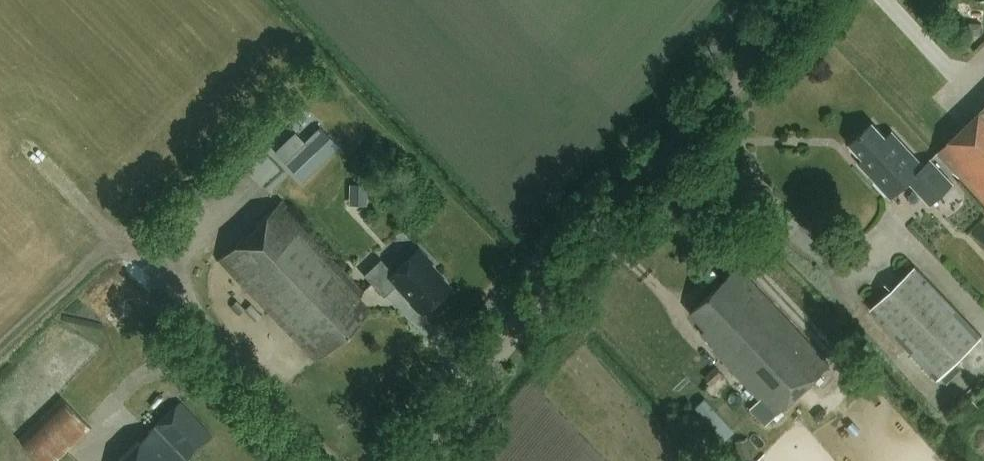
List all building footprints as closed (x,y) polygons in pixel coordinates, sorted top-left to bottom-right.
[(937,152),(983,201),(983,106),(937,152)] [(910,180),(931,203),(954,183),(932,158),(925,165),(893,131),(887,136),(874,121),(850,143),(864,157),(859,162),(892,197),(910,180)] [(367,204),(368,183),(350,183),(349,203),(367,204)] [(359,354),(381,333),(364,314),(369,309),(358,296),(363,291),(284,208),(287,205),(281,199),(218,259),(315,360),(342,335),(359,354)] [(432,262),(419,248),(393,272),(381,258),(364,274),(384,295),(397,283),(411,299),(411,301),(418,309),(420,309),(423,311),(436,299),(438,299),(446,292),(446,289),(449,287),(429,265),(432,262)] [(938,378),(983,335),(916,265),(871,308),(938,378)] [(767,424),(831,364),(739,266),(691,311),(707,328),(703,332),(715,345),(713,347),(761,398),(751,407),(767,424)] [(712,383),(723,373),(717,366),(706,376),(712,383)] [(92,427),(61,395),(19,437),(43,460),(58,460),(92,427)] [(186,460),(212,435),(180,401),(116,460),(188,460),(186,460)]
